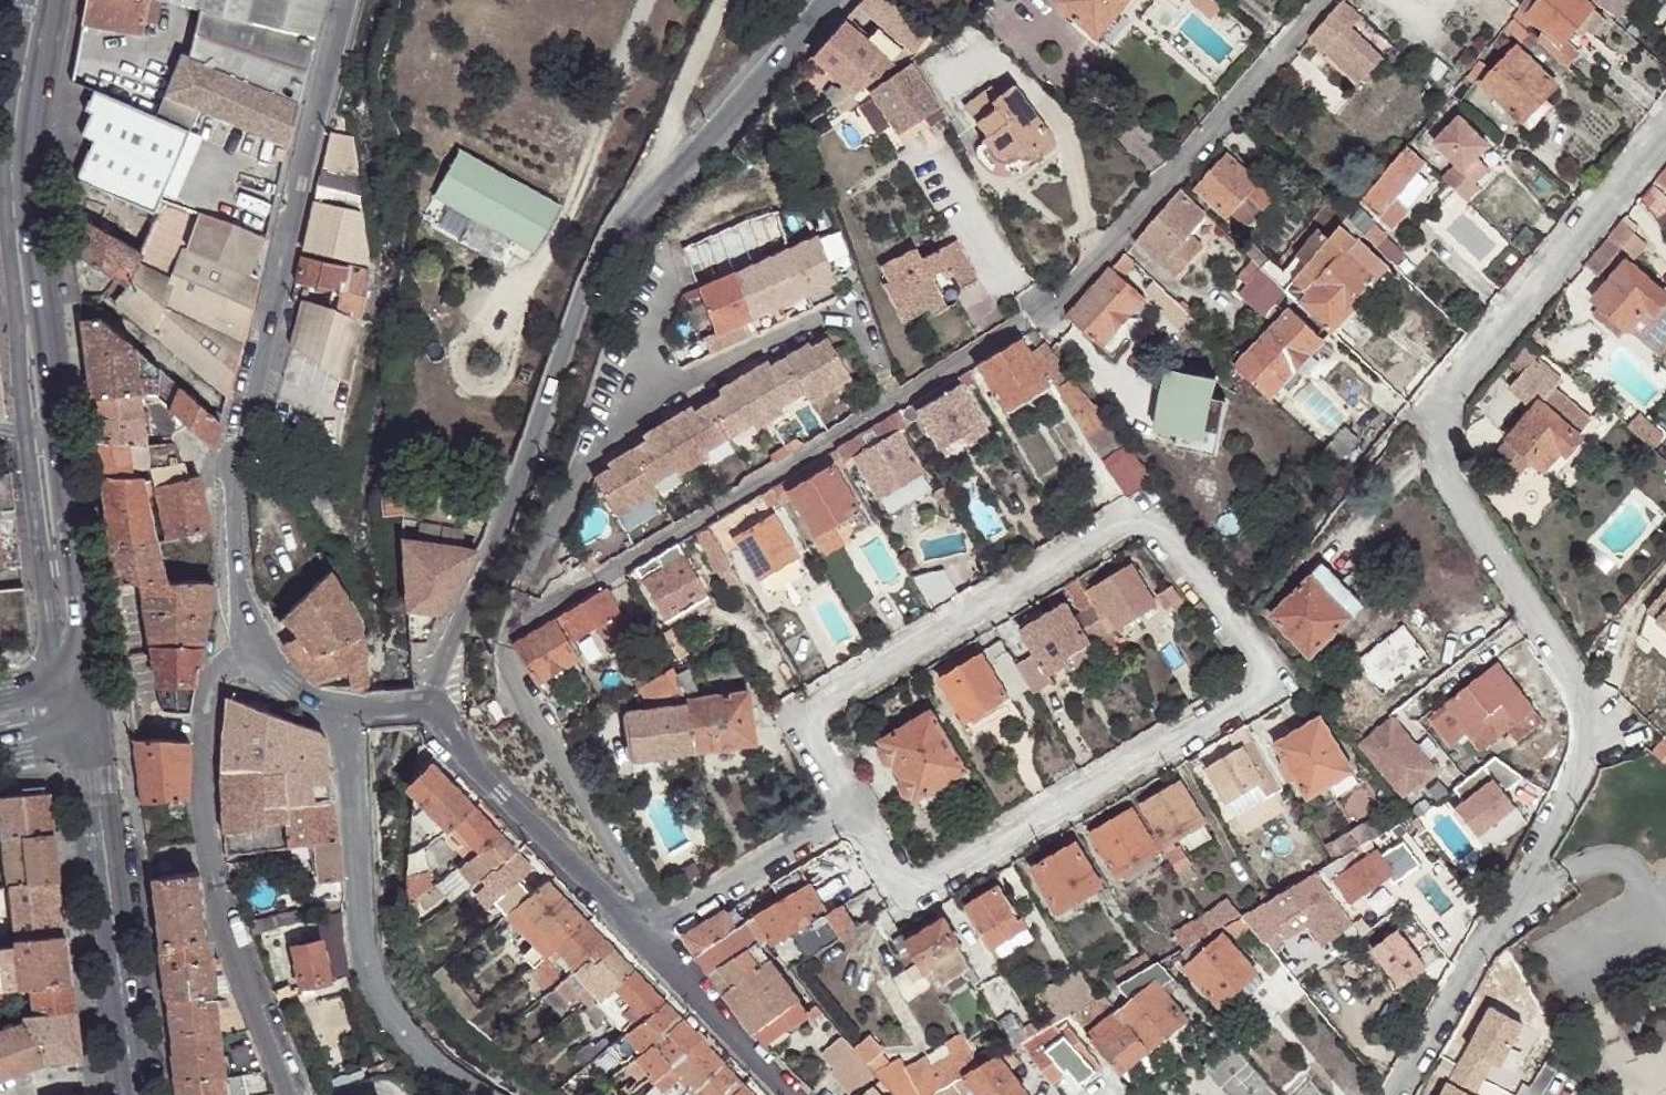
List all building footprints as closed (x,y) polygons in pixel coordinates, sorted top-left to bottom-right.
[(81,25),(87,25),(79,62),(128,72),(136,67),(143,22),(148,0),(85,0),(81,25)] [(143,22),(155,25),(160,3),(151,0),(148,0),(143,22)] [(322,0),(151,0),(160,3),(199,11),(312,38),(312,36),(315,37),(322,0)] [(891,0),(862,0),(858,5),(900,43),(903,41),(919,55),(936,45),(939,43),(891,0)] [(1049,1),(1092,37),(1124,0),(1050,0),(1049,1)] [(1219,5),(1213,0),(1189,0),(1208,17),(1219,5)] [(1344,0),(1340,0),(1308,38),(1322,50),(1330,42),(1352,61),(1345,69),(1359,82),(1382,57),(1349,27),(1360,15),(1344,0)] [(1512,16),(1523,26),(1530,17),(1527,14),(1539,0),(1526,0),(1512,16)] [(1561,43),(1562,41),(1576,24),(1591,7),(1584,0),(1539,0),(1527,14),(1530,17),(1546,30),(1561,43)] [(1616,18),(1630,0),(1594,0),(1616,18)] [(1604,18),(1591,7),(1576,24),(1589,35),(1604,18)] [(297,102),(312,38),(199,11),(188,57),(297,102)] [(1523,26),(1512,16),(1505,25),(1521,41),(1530,32),(1523,26)] [(881,54),(844,20),(811,57),(847,90),(881,54)] [(1576,24),(1562,41),(1575,52),(1589,35),(1576,24)] [(1538,40),(1563,65),(1575,52),(1562,41),(1561,43),(1546,30),(1538,40)] [(1499,33),(1490,43),(1502,53),(1511,42),(1499,33)] [(950,45),(947,39),(939,43),(936,45),(940,50),(950,45)] [(1330,42),(1322,50),(1345,69),(1352,61),(1330,42)] [(1521,122),(1544,97),(1556,84),(1516,47),(1480,84),(1521,122)] [(223,118),(287,145),(297,102),(188,57),(180,54),(152,118),(190,133),(197,136),(206,115),(222,121),(223,118)] [(852,94),(897,68),(890,61),(881,54),(847,90),(852,94)] [(897,68),(906,63),(899,57),(890,61),(897,68)] [(1435,57),(1421,72),(1431,82),(1445,66),(1435,57)] [(1478,59),(1464,76),(1473,83),(1488,66),(1478,59)] [(919,76),(910,64),(868,92),(897,134),(911,125),(939,107),(919,76)] [(932,68),(919,76),(939,107),(951,98),(932,68)] [(958,106),(995,149),(1000,153),(1007,155),(1015,152),(1030,140),(1035,145),(1051,132),(1007,78),(990,92),(983,84),(958,106)] [(81,181),(155,213),(162,198),(183,148),(190,133),(152,118),(97,94),(89,114),(96,117),(87,138),(97,143),(81,181)] [(1553,106),(1544,97),(1521,122),(1529,130),(1553,106)] [(939,107),(911,125),(917,134),(945,116),(939,107)] [(1455,164),(1442,178),(1466,201),(1479,187),(1474,183),(1488,168),(1476,157),(1488,144),(1459,116),(1433,142),(1455,164)] [(261,238),(265,240),(287,145),(223,118),(222,121),(206,157),(183,148),(162,198),(261,238)] [(329,131),(321,166),(354,173),(348,135),(329,131)] [(1424,161),(1407,145),(1361,199),(1370,208),(1379,216),(1394,199),(1424,161)] [(1246,194),(1258,204),(1262,209),(1274,196),(1223,151),(1192,187),(1225,218),(1231,211),(1246,194)] [(558,206),(461,152),(435,196),(533,254),(558,206)] [(1663,193),(1665,189),(1665,162),(1650,182),(1663,193)] [(321,166),(314,199),(359,210),(354,173),(321,166)] [(1640,194),(1661,221),(1665,215),(1665,195),(1663,193),(1650,182),(1640,194)] [(1184,197),(1177,190),(1153,219),(1181,242),(1184,239),(1204,215),(1194,206),(1184,197)] [(1243,221),(1258,204),(1246,194),(1231,211),(1243,221)] [(181,247),(245,273),(261,238),(162,198),(155,213),(138,251),(139,252),(135,263),(168,280),(181,247)] [(303,249),(368,264),(359,210),(314,199),(303,249)] [(1370,208),(1361,199),(1346,217),(1356,226),(1370,208)] [(1407,210),(1394,199),(1379,216),(1392,227),(1407,210)] [(71,254),(115,282),(125,287),(135,263),(139,252),(138,251),(67,210),(71,254)] [(789,247),(776,210),(745,219),(761,260),(789,247)] [(1346,217),(1345,216),(1327,237),(1294,280),(1307,292),(1334,262),(1330,258),(1345,243),(1348,247),(1357,238),(1351,232),(1356,227),(1356,226),(1346,217)] [(761,260),(745,219),(682,247),(699,288),(761,260)] [(1181,242),(1153,219),(1131,245),(1170,281),(1197,250),(1184,239),(1181,242)] [(1649,244),(1620,219),(1584,263),(1599,277),(1622,250),(1635,259),(1649,244)] [(1375,245),(1380,241),(1385,234),(1373,222),(1363,233),(1375,245)] [(1318,228),(1276,281),(1286,290),(1294,280),(1327,237),(1318,228)] [(716,334),(805,294),(834,281),(826,258),(817,236),(789,247),(761,260),(699,288),(716,334)] [(1294,280),(1286,290),(1285,292),(1293,299),(1329,333),(1330,331),(1348,314),(1343,309),(1362,290),(1386,266),(1357,238),(1348,247),(1334,262),(1307,292),(1294,280)] [(1260,266),(1267,259),(1267,258),(1247,240),(1240,247),(1241,249),(1260,266)] [(1375,245),(1379,249),(1384,244),(1380,241),(1375,245)] [(1330,258),(1334,262),(1348,247),(1345,243),(1330,258)] [(903,300),(911,316),(937,302),(928,285),(949,273),(959,291),(975,283),(954,244),(918,261),(912,249),(883,264),(891,280),(885,283),(895,304),(903,300)] [(113,301),(226,396),(256,277),(245,273),(181,247),(168,280),(135,263),(125,287),(126,289),(113,301)] [(835,253),(826,258),(834,281),(844,277),(835,253)] [(1134,263),(1123,253),(1110,268),(1121,277),(1130,268),(1134,263)] [(335,308),(360,320),(368,270),(301,254),(300,254),(295,280),(339,291),(335,308)] [(1597,303),(1626,328),(1628,329),(1648,307),(1654,313),(1665,299),(1665,295),(1626,260),(1616,271),(1609,281),(1592,298),(1597,303)] [(1152,280),(1134,263),(1130,268),(1147,284),(1152,280)] [(1276,281),(1260,266),(1238,292),(1265,316),(1272,306),(1274,304),(1285,292),(1286,290),(1276,281)] [(1386,266),(1362,290),(1375,301),(1397,277),(1386,266)] [(1121,277),(1110,268),(1066,317),(1099,346),(1143,297),(1121,277)] [(1192,318),(1152,280),(1147,284),(1144,288),(1167,309),(1163,313),(1181,329),(1192,318)] [(115,282),(103,294),(113,301),(126,289),(125,287),(115,282)] [(1293,299),(1285,292),(1274,304),(1283,311),(1293,299)] [(290,345),(348,382),(360,320),(335,308),(302,299),(290,345)] [(1654,313),(1648,307),(1628,329),(1657,355),(1665,345),(1665,299),(1654,313)] [(902,320),(911,316),(903,300),(895,304),(902,320)] [(1626,328),(1597,303),(1590,311),(1618,336),(1626,328)] [(1272,306),(1265,316),(1271,320),(1278,311),(1272,306)] [(1289,310),(1241,361),(1235,366),(1267,396),(1295,369),(1310,352),(1321,340),(1289,310)] [(97,316),(79,318),(83,348),(85,362),(90,396),(139,396),(133,346),(97,316)] [(1042,342),(1042,341),(1032,329),(1025,334),(1034,350),(1042,342)] [(1515,347),(1514,348),(1522,355),(1532,343),(1524,336),(1515,347)] [(810,401),(840,384),(850,378),(827,338),(823,340),(811,348),(808,342),(784,357),(804,391),(810,401)] [(1026,353),(1017,338),(975,364),(1002,410),(1045,384),(1041,377),(1026,353)] [(1071,379),(1042,342),(1034,350),(1047,373),(1056,387),(1071,379)] [(158,366),(133,346),(139,396),(156,397),(156,394),(156,367),(158,368),(158,366)] [(1047,373),(1034,350),(1026,353),(1041,377),(1047,373)] [(1319,360),(1310,352),(1295,369),(1303,377),(1319,360)] [(1241,361),(1233,353),(1232,355),(1228,360),(1235,366),(1241,361)] [(1508,437),(1544,466),(1562,445),(1568,450),(1582,433),(1577,429),(1590,414),(1553,385),(1559,376),(1532,355),(1508,385),(1534,406),(1508,437)] [(804,391),(784,357),(769,365),(766,361),(742,375),(768,420),(783,411),(779,406),(804,391)] [(1206,376),(1168,369),(1156,428),(1176,432),(1203,438),(1205,429),(1219,432),(1224,399),(1210,396),(1202,395),(1206,376)] [(753,428),(768,420),(742,375),(717,389),(721,394),(707,402),(727,437),(750,423),(753,428)] [(961,385),(957,375),(953,377),(957,385),(958,386),(961,385)] [(1213,377),(1206,376),(1202,395),(1210,396),(1213,377)] [(957,385),(953,377),(898,410),(906,424),(918,416),(915,410),(957,385)] [(850,378),(840,384),(810,401),(815,410),(844,393),(855,386),(850,378)] [(1094,407),(1071,379),(1056,387),(1084,432),(1105,420),(1094,407)] [(958,386),(957,385),(915,410),(918,416),(938,448),(939,448),(961,435),(980,423),(981,423),(958,386)] [(211,447),(218,422),(179,387),(170,408),(186,423),(211,447)] [(139,396),(144,443),(173,441),(171,435),(186,423),(170,408),(156,394),(156,397),(139,396)] [(139,396),(90,396),(95,440),(126,443),(144,443),(139,396)] [(690,405),(666,420),(692,464),(707,455),(704,451),(727,437),(707,402),(693,410),(690,405)] [(852,438),(834,448),(843,463),(853,457),(877,497),(921,470),(897,430),(906,424),(898,410),(852,438)] [(645,438),(630,447),(651,482),(675,468),(677,472),(692,464),(666,420),(642,434),(645,438)] [(1092,445),(1116,434),(1105,420),(1084,432),(1092,445)] [(980,423),(961,435),(965,443),(984,431),(980,423)] [(1324,447),(1338,460),(1359,437),(1344,424),(1324,447)] [(1219,432),(1205,429),(1203,438),(1176,432),(1174,444),(1215,452),(1219,432)] [(1562,445),(1544,466),(1554,474),(1585,436),(1582,433),(1568,450),(1562,445)] [(1125,495),(1150,480),(1152,479),(1116,434),(1093,454),(1125,495)] [(95,440),(99,475),(129,476),(128,469),(126,443),(95,440)] [(146,467),(149,467),(162,465),(170,463),(181,462),(173,441),(144,443),(146,467)] [(126,443),(128,469),(146,467),(144,443),(126,443)] [(651,482),(630,447),(606,461),(609,466),(593,475),(616,515),(657,491),(651,482)] [(831,464),(825,454),(780,481),(785,491),(831,464)] [(149,467),(154,485),(187,477),(181,462),(170,463),(162,465),(149,467)] [(858,509),(831,464),(785,491),(813,537),(858,509)] [(11,495),(9,472),(0,473),(0,497),(11,495)] [(99,475),(107,537),(153,539),(139,477),(129,476),(99,475)] [(154,485),(165,537),(183,534),(210,528),(202,500),(197,475),(187,477),(154,485)] [(388,493),(397,491),(396,484),(387,486),(388,493)] [(382,515),(401,513),(403,513),(401,491),(397,491),(388,493),(379,494),(382,515)] [(14,509),(11,495),(0,497),(0,510),(14,509)] [(496,506),(499,498),(490,495),(487,503),(496,506)] [(754,496),(707,525),(718,544),(725,555),(739,547),(758,579),(797,557),(773,516),(767,519),(754,496)] [(490,521),(496,506),(487,503),(485,501),(479,516),(490,521)] [(20,566),(14,509),(0,510),(0,557),(1,569),(20,566)] [(864,520),(858,509),(813,537),(819,547),(837,536),(864,520)] [(187,553),(211,547),(211,536),(209,529),(183,535),(187,553)] [(843,544),(837,536),(819,547),(824,555),(843,544)] [(165,581),(164,579),(154,541),(153,539),(107,537),(113,583),(139,582),(139,580),(165,581)] [(439,611),(477,550),(402,538),(407,608),(439,611)] [(707,598),(676,544),(634,568),(666,622),(707,598)] [(725,555),(718,544),(705,551),(723,579),(735,572),(725,555)] [(797,557),(758,579),(766,593),(805,571),(797,557)] [(1157,605),(1131,563),(1085,590),(1107,628),(1111,633),(1157,605)] [(1309,576),(1350,618),(1361,606),(1322,565),(1309,576)] [(363,623),(332,570),(282,619),(297,636),(282,643),(295,663),(315,682),(345,671),(350,687),(366,685),(368,684),(363,623)] [(1076,575),(1064,583),(1082,612),(1075,617),(1089,640),(1097,634),(1107,628),(1085,590),(1076,575)] [(1310,656),(1350,618),(1309,576),(1270,615),(1310,656)] [(149,645),(200,646),(208,603),(212,580),(164,579),(165,581),(139,580),(139,582),(141,594),(143,613),(149,645)] [(1185,598),(1176,587),(1160,598),(1168,610),(1174,606),(1185,598)] [(1665,607),(1665,587),(1647,609),(1657,617),(1665,607)] [(23,588),(0,591),(0,633),(28,630),(23,588)] [(617,609),(604,588),(595,592),(608,613),(610,617),(596,625),(610,652),(636,635),(623,614),(613,620),(609,614),(617,609)] [(595,592),(557,614),(572,640),(596,625),(610,617),(608,613),(595,592)] [(1181,615),(1192,607),(1185,598),(1174,606),(1181,615)] [(1089,640),(1075,617),(1065,602),(1020,629),(1035,655),(1047,674),(1065,663),(1068,662),(1065,658),(1090,642),(1089,640)] [(1657,617),(1665,625),(1665,607),(1657,617)] [(1518,626),(1513,618),(1507,624),(1511,631),(1518,626)] [(575,658),(554,621),(514,645),(536,681),(575,658)] [(1111,657),(1122,650),(1111,633),(1107,628),(1097,634),(1111,657)] [(1017,666),(1007,651),(1006,652),(999,641),(939,677),(967,722),(1009,697),(1006,692),(1025,680),(1017,666)] [(1068,662),(1065,663),(1071,674),(1099,657),(1090,642),(1065,658),(1068,662)] [(195,681),(200,646),(149,645),(156,682),(195,681)] [(1025,680),(1032,691),(1050,679),(1047,674),(1035,655),(1017,666),(1025,680)] [(1467,730),(1483,751),(1509,731),(1518,743),(1530,734),(1521,723),(1535,713),(1498,665),(1432,714),(1452,741),(1467,730)] [(676,676),(672,669),(644,685),(652,700),(673,690),(671,685),(677,681),(676,676)] [(686,670),(676,676),(677,681),(686,700),(692,699),(690,693),(695,690),(686,670)] [(189,712),(195,681),(156,682),(161,708),(161,711),(189,712)] [(671,685),(673,690),(679,707),(687,706),(686,700),(677,681),(671,685)] [(715,688),(715,696),(742,693),(741,685),(715,688)] [(673,690),(652,700),(658,709),(679,707),(673,690)] [(715,696),(692,699),(686,700),(687,706),(693,750),(753,743),(745,692),(742,693),(715,696)] [(221,743),(220,768),(259,767),(259,773),(279,772),(290,719),(225,696),(222,729),(221,743)] [(1009,697),(967,722),(973,732),(1015,707),(1009,697)] [(679,707),(658,709),(625,713),(631,757),(649,756),(672,753),(693,750),(687,706),(679,707)] [(887,763),(894,762),(904,778),(900,783),(898,789),(902,795),(908,798),(914,796),(924,810),(974,778),(968,768),(932,710),(882,741),(884,744),(880,748),(879,754),(881,760),(887,763)] [(290,719),(279,772),(285,808),(332,800),(328,773),(326,738),(318,730),(290,719)] [(1277,744),(1291,768),(1307,795),(1350,770),(1320,719),(1277,744)] [(1373,728),(1351,743),(1371,769),(1390,754),(1373,728)] [(132,738),(140,802),(181,798),(186,799),(188,740),(132,738)] [(1281,787),(1253,738),(1204,767),(1225,802),(1230,800),(1260,782),(1263,780),(1271,793),(1281,787)] [(1665,763),(1665,761),(1665,738),(1653,753),(1665,763)] [(1285,770),(1291,768),(1277,744),(1271,747),(1285,770)] [(675,770),(672,753),(649,756),(651,773),(675,770)] [(1501,793),(1520,778),(1494,756),(1450,790),(1460,803),(1482,831),(1494,846),(1524,823),(1501,793)] [(413,781),(413,785),(426,798),(446,779),(431,763),(413,781)] [(259,767),(220,768),(221,810),(222,832),(267,828),(267,824),(285,823),(285,808),(279,772),(259,773),(259,767)] [(421,804),(446,829),(452,824),(471,805),(446,779),(426,798),(421,804)] [(1141,803),(1157,830),(1166,842),(1170,840),(1181,835),(1203,822),(1179,781),(1141,803)] [(1260,782),(1230,800),(1238,814),(1268,796),(1260,782)] [(413,785),(412,795),(421,804),(426,798),(413,785)] [(49,795),(0,799),(0,816),(3,838),(54,836),(49,795)] [(1413,823),(1418,831),(1422,827),(1429,804),(1425,799),(1412,810),(1408,803),(1401,808),(1407,814),(1413,823)] [(285,808),(285,823),(286,848),(313,845),(319,882),(341,879),(338,841),(332,800),(285,808)] [(1482,831),(1460,803),(1451,810),(1473,839),(1482,831)] [(452,824),(477,850),(480,853),(481,851),(497,833),(471,805),(452,824)] [(1155,850),(1147,836),(1131,810),(1092,833),(1117,875),(1156,851),(1155,850)] [(1380,812),(1362,822),(1372,836),(1389,827),(1380,812)] [(1372,836),(1367,839),(1377,851),(1405,836),(1396,821),(1389,827),(1372,836)] [(1211,836),(1203,822),(1181,835),(1190,848),(1211,836)] [(1324,844),(1332,859),(1367,839),(1372,836),(1362,822),(1324,844)] [(267,828),(222,832),(225,856),(286,848),(285,823),(267,824),(267,828)] [(1157,830),(1152,833),(1161,846),(1166,842),(1157,830)] [(516,852),(497,833),(481,851),(497,868),(516,852)] [(1161,846),(1152,833),(1147,836),(1155,850),(1161,847),(1161,846)] [(59,882),(54,836),(3,838),(5,848),(8,886),(59,882)] [(1332,859),(1325,863),(1325,864),(1349,900),(1356,896),(1388,875),(1391,873),(1377,851),(1367,839),(1332,859)] [(1166,842),(1161,846),(1161,847),(1166,855),(1176,850),(1170,840),(1166,842)] [(146,848),(149,878),(198,872),(193,843),(146,848)] [(1092,871),(1087,863),(1076,843),(1033,867),(1058,910),(1101,886),(1092,871)] [(416,851),(409,853),(407,897),(417,897),(423,892),(429,888),(428,867),(426,844),(416,851)] [(1176,850),(1166,855),(1176,872),(1189,864),(1179,848),(1176,850)] [(531,868),(516,852),(497,868),(483,881),(499,899),(517,881),(531,868)] [(547,868),(540,860),(531,868),(535,872),(527,882),(530,885),(547,868)] [(681,881),(701,870),(695,860),(675,871),(681,881)] [(1097,868),(1091,860),(1087,863),(1092,871),(1097,868)] [(1327,891),(1340,907),(1349,900),(1325,864),(1312,871),(1327,891)] [(1260,902),(1271,920),(1275,925),(1297,911),(1327,891),(1312,871),(1302,876),(1299,878),(1267,897),(1261,900),(1260,902)] [(154,914),(158,943),(169,941),(206,938),(203,908),(198,872),(149,878),(152,897),(154,914)] [(1388,875),(1356,896),(1364,909),(1396,887),(1388,875)] [(343,900),(341,879),(319,882),(314,883),(315,904),(343,900)] [(844,903),(867,890),(861,880),(838,893),(844,903)] [(530,894),(517,881),(499,899),(511,910),(515,906),(530,894)] [(754,913),(755,915),(772,938),(774,937),(778,942),(795,932),(827,913),(809,881),(754,913)] [(66,937),(59,882),(8,886),(14,933),(14,940),(17,941),(66,937)] [(545,882),(530,894),(515,906),(520,912),(535,926),(548,939),(577,914),(545,882)] [(969,904),(989,937),(1007,927),(1016,921),(1004,900),(997,887),(969,904)] [(1122,911),(1108,887),(1100,891),(1114,916),(1122,911)] [(1262,889),(1255,893),(1260,902),(1261,900),(1267,897),(1262,889)] [(1319,942),(1351,919),(1340,907),(1327,891),(1297,911),(1319,942)] [(417,897),(407,897),(407,927),(407,928),(421,927),(430,920),(423,892),(417,897)] [(1226,897),(1202,915),(1211,930),(1237,915),(1226,897)] [(1009,898),(1004,900),(1016,921),(1021,918),(1009,898)] [(1247,924),(1254,931),(1271,920),(1260,902),(1240,913),(1240,915),(1247,924)] [(809,956),(856,927),(842,904),(827,913),(795,932),(809,956)] [(735,905),(686,935),(711,972),(759,943),(761,946),(772,938),(755,915),(746,920),(733,929),(731,924),(743,917),(735,905)] [(515,906),(511,910),(504,915),(510,921),(520,912),(515,906)] [(260,921),(263,932),(301,921),(299,911),(260,921)] [(342,937),(341,911),(318,918),(321,940),(342,937)] [(504,915),(492,926),(504,939),(513,931),(531,931),(535,926),(520,912),(510,921),(504,915)] [(587,923),(577,914),(548,939),(557,947),(587,923)] [(1211,930),(1202,915),(1174,930),(1183,947),(1200,937),(1211,930)] [(1234,936),(1247,924),(1240,915),(1223,925),(1234,936)] [(945,920),(908,942),(940,996),(952,989),(946,979),(941,983),(929,963),(960,945),(945,920)] [(1258,936),(1275,925),(1271,920),(1254,931),(1258,936)] [(603,939),(587,923),(557,947),(572,965),(585,954),(603,939)] [(1007,927),(989,937),(994,947),(1013,936),(1007,927)] [(17,941),(14,940),(14,933),(0,935),(0,948),(16,946),(17,941)] [(1220,933),(1206,944),(1189,961),(1183,966),(1217,1003),(1227,993),(1236,1002),(1262,978),(1220,933)] [(292,946),(315,941),(314,936),(291,941),(292,946)] [(66,937),(17,941),(16,946),(0,948),(0,964),(1,971),(0,971),(0,977),(2,990),(14,989),(31,987),(72,983),(66,937)] [(345,957),(342,937),(321,940),(326,960),(330,960),(345,957)] [(1183,947),(1179,949),(1189,961),(1206,944),(1200,937),(1183,947)] [(206,938),(169,941),(171,958),(207,954),(205,939),(207,939),(206,938)] [(525,952),(536,963),(551,952),(539,939),(525,952)] [(608,943),(603,939),(585,954),(589,958),(608,943)] [(326,960),(321,940),(315,941),(292,946),(301,988),(313,985),(329,981),(326,960)] [(169,941),(158,943),(160,965),(208,958),(207,954),(171,958),(169,941)] [(612,947),(608,943),(589,958),(593,963),(612,947)] [(759,943),(711,972),(726,992),(770,960),(769,957),(761,946),(759,943)] [(971,965),(960,945),(929,963),(941,983),(946,979),(971,965)] [(635,969),(612,947),(593,963),(617,984),(635,969)] [(536,963),(522,975),(534,991),(565,967),(552,951),(551,952),(536,963)] [(1153,964),(1146,951),(1134,958),(1141,971),(1153,964)] [(208,958),(160,965),(161,968),(165,999),(212,992),(230,990),(217,957),(208,958)] [(349,977),(345,957),(330,960),(335,980),(349,977)] [(593,963),(589,958),(575,970),(597,992),(603,989),(606,993),(608,994),(617,984),(593,963)] [(1111,973),(1118,985),(1141,971),(1134,958),(1111,973)] [(770,960),(726,992),(755,1032),(784,1011),(799,1000),(790,987),(786,979),(770,960)] [(1141,971),(1118,985),(1129,998),(1154,977),(1166,993),(1178,984),(1159,961),(1153,964),(1141,971)] [(665,1002),(635,969),(617,984),(608,994),(606,993),(599,1000),(626,1034),(665,1002)] [(1040,991),(1058,1020),(1069,1013),(1077,1008),(1090,1000),(1096,998),(1092,992),(1078,969),(1040,991)] [(571,973),(559,983),(568,994),(580,984),(571,973)] [(790,976),(786,979),(790,987),(795,983),(790,976)] [(1154,977),(1129,998),(1117,1009),(1149,1048),(1185,1017),(1166,993),(1154,977)] [(75,1011),(72,983),(31,987),(33,1009),(34,1018),(75,1011)] [(279,987),(271,989),(276,1003),(292,999),(290,984),(279,987)] [(315,991),(313,985),(301,988),(302,994),(315,991)] [(212,992),(217,1027),(245,1023),(230,990),(212,992)] [(165,999),(169,1035),(217,1027),(212,992),(165,999)] [(1096,998),(1090,1000),(1077,1008),(1069,1013),(1081,1025),(1113,1005),(1104,993),(1096,998)] [(799,1000),(784,1011),(793,1022),(808,1012),(799,1000)] [(681,1020),(665,1002),(626,1034),(623,1037),(641,1056),(681,1020)] [(1488,1008),(1448,1083),(1471,1094),(1475,1094),(1492,1065),(1502,1066),(1523,1027),(1488,1008)] [(34,1018),(33,1009),(21,1011),(24,1019),(34,1018)] [(1117,1009),(1088,1033),(1122,1071),(1149,1048),(1117,1009)] [(81,1059),(75,1011),(34,1018),(24,1019),(27,1024),(48,1063),(81,1059)] [(784,1011),(755,1032),(766,1043),(793,1022),(784,1011)] [(1020,1041),(1027,1038),(1011,1013),(998,1021),(1013,1046),(1020,1041)] [(1198,1033),(1185,1017),(1149,1048),(1161,1064),(1198,1033)] [(699,1040),(681,1020),(641,1056),(638,1058),(654,1080),(670,1065),(699,1040)] [(1054,1022),(1038,1032),(1027,1038),(1020,1041),(1028,1051),(1034,1058),(1063,1034),(1054,1022)] [(48,1063),(27,1024),(0,1033),(0,1080),(48,1063)] [(1204,1038),(1217,1053),(1229,1041),(1217,1026),(1204,1038)] [(169,1035),(175,1081),(224,1074),(218,1033),(217,1027),(169,1035)] [(1071,1027),(1063,1034),(1034,1058),(1051,1081),(1068,1068),(1090,1052),(1071,1027)] [(232,1073),(262,1069),(247,1029),(218,1033),(224,1074),(232,1073)] [(577,1051),(587,1065),(620,1038),(614,1031),(598,1040),(593,1037),(577,1051)] [(854,1048),(842,1033),(822,1052),(836,1068),(831,1072),(852,1094),(877,1075),(869,1066),(854,1048)] [(969,1045),(962,1034),(945,1045),(952,1056),(969,1045)] [(869,1036),(854,1048),(869,1066),(884,1053),(869,1036)] [(720,1061),(699,1040),(670,1065),(690,1089),(720,1061)] [(1013,1046),(998,1054),(1006,1064),(1028,1051),(1020,1041),(1013,1046)] [(1229,1094),(1255,1094),(1267,1084),(1229,1041),(1217,1053),(1203,1065),(1229,1094)] [(935,1091),(965,1074),(980,1065),(969,1045),(952,1056),(932,1067),(925,1056),(905,1068),(921,1094),(929,1094),(935,1091)] [(1102,1065),(1090,1052),(1068,1068),(1080,1083),(1102,1065)] [(974,1087),(980,1094),(1022,1094),(1026,1092),(1006,1064),(998,1054),(980,1065),(965,1074),(974,1087)] [(405,1063),(401,1057),(356,1069),(361,1080),(405,1063)] [(654,1080),(638,1058),(629,1066),(640,1081),(645,1087),(654,1080)] [(720,1061),(690,1089),(696,1094),(717,1094),(736,1078),(720,1061)] [(670,1065),(654,1080),(667,1094),(682,1094),(690,1089),(670,1065)] [(361,1080),(356,1069),(320,1083),(325,1094),(361,1080)] [(224,1074),(226,1094),(227,1094),(234,1094),(232,1073),(224,1074)] [(591,1094),(606,1094),(623,1078),(620,1073),(591,1094)] [(224,1074),(175,1081),(177,1094),(226,1094),(224,1074)] [(929,1094),(961,1094),(974,1087),(965,1074),(935,1091),(929,1094)] [(1310,1079),(1293,1094),(1325,1094),(1310,1079)] [(624,1094),(636,1094),(645,1087),(640,1081),(624,1094)] [(1448,1083),(1441,1094),(1471,1094),(1448,1083)] [(1267,1084),(1255,1094),(1277,1094),(1267,1084)] [(743,1085),(732,1094),(753,1094),(743,1085)] [(874,1087),(865,1094),(882,1094),(874,1087)]
